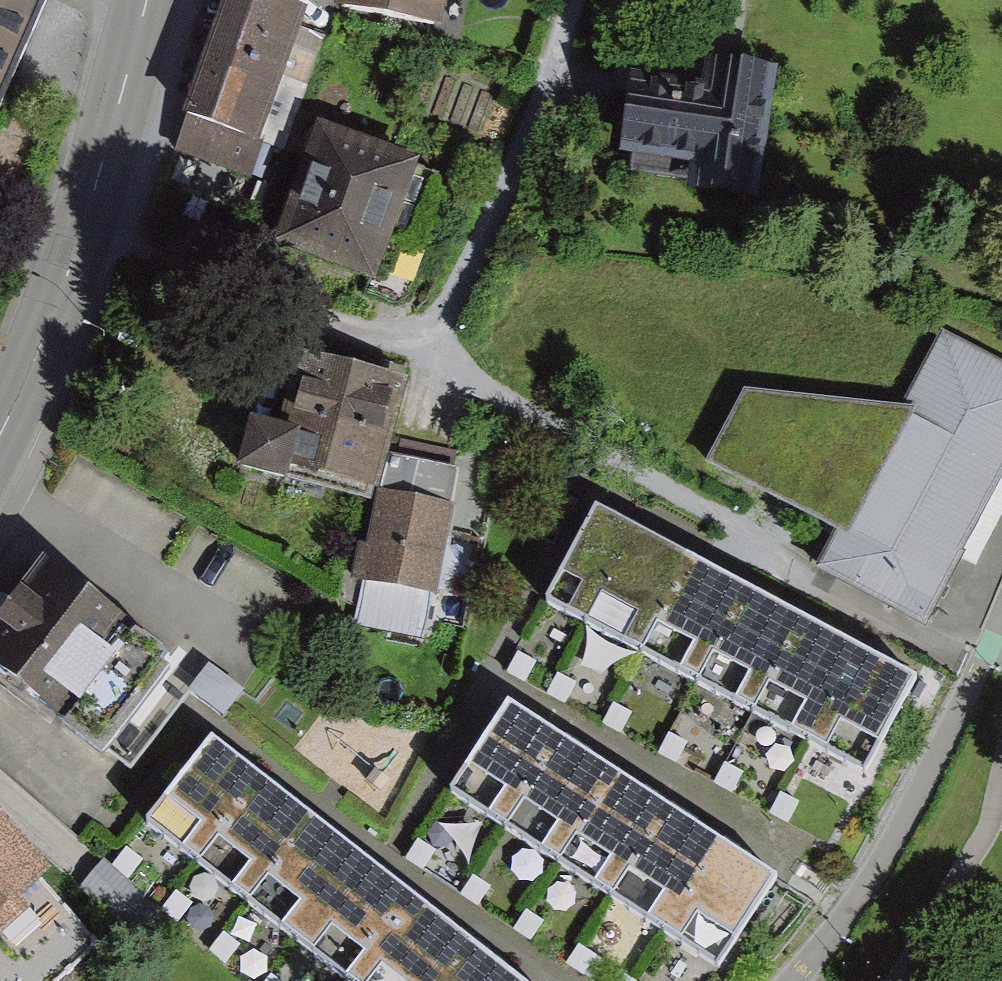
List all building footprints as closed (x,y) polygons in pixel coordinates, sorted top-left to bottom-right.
[(12,82),(47,2),(43,0),(0,0),(0,109),(12,82)] [(242,0),(229,0),(184,129),(258,154),(304,21),(242,0)] [(345,27),(445,50),(453,0),(347,0),(345,27)] [(714,112),(635,104),(628,172),(689,179),(686,206),(763,214),(777,76),(719,70),(714,112)] [(423,176),(326,137),(285,241),(382,280),(423,176)] [(751,403),(710,468),(842,540),(823,571),(925,633),(1001,485),(1001,366),(945,334),(909,408),(751,403)] [(402,383),(302,361),(286,435),(252,431),(239,480),(288,493),(291,480),(369,503),(355,581),(445,596),(462,478),(390,469),(402,383)] [(923,683),(601,515),(547,610),(869,773),(923,683)] [(55,565),(0,623),(0,671),(57,724),(136,640),(55,565)] [(783,891),(516,712),(459,796),(726,975),(783,891)] [(216,750),(155,825),(351,980),(506,980),(216,750)] [(103,952),(0,831),(0,980),(69,980),(103,952)]
